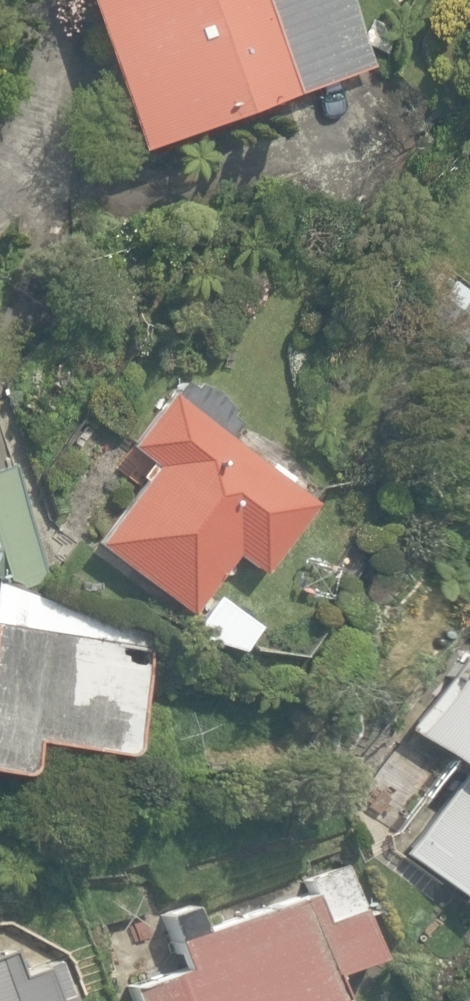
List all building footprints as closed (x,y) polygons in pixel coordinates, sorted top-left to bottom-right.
[(121,151),(289,95),(258,0),(71,0),(121,151)] [(297,94),(372,69),(349,0),(266,0),(297,94)] [(362,41),(386,52),(396,30),(371,18),(362,41)] [(449,278),(423,311),(469,349),(469,295),(449,278)] [(89,541),(184,611),(227,552),(260,576),(312,506),(222,439),(235,421),(224,412),(230,404),(195,379),(191,386),(175,375),(122,446),(146,464),(89,541)] [(51,598),(10,467),(0,470),(0,579),(51,598)] [(52,599),(0,580),(0,774),(13,776),(16,774),(23,770),(28,742),(54,746),(116,756),(129,758),(156,631),(119,623),(55,610),(52,599)] [(186,636),(238,651),(256,625),(213,596),(186,636)] [(469,907),(469,637),(403,730),(460,770),(398,856),(469,907)] [(131,1000),(319,1000),(330,997),(322,973),(368,957),(337,866),(301,878),(306,893),(196,931),(188,906),(161,915),(180,968),(126,987),(131,1000)] [(63,995),(51,1000),(40,968),(17,976),(8,949),(0,952),(0,1000),(65,1000),(63,995)]
